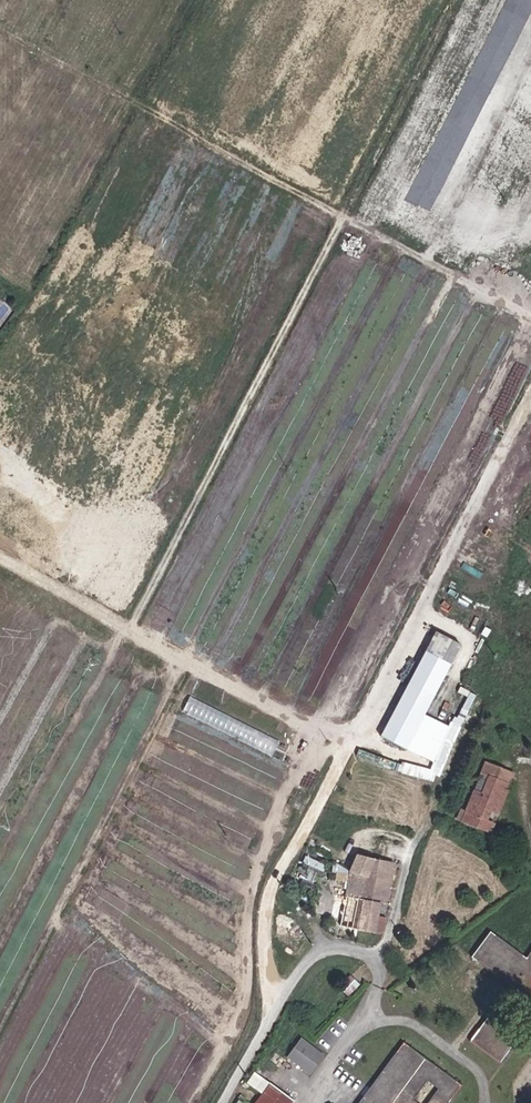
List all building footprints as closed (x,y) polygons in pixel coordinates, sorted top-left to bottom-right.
[(110,124),(104,130),(113,137),(118,131),(110,124)] [(434,630),(382,736),(409,749),(460,642),(434,630)] [(273,754),(281,738),(189,696),(182,712),(273,754)] [(439,744),(431,769),(405,760),(402,770),(440,783),(462,715),(454,712),(448,729),(439,726),(434,743),(439,744)] [(487,781),(482,792),(475,790),(466,814),(462,812),(458,823),(461,824),(463,820),(492,831),(495,822),(485,819),(489,809),(499,812),(509,783),(514,785),(517,777),(487,766),(483,779),(487,781)] [(386,833),(395,815),(386,812),(378,830),(386,833)] [(390,903),(396,873),(400,863),(373,857),(356,852),(347,870),(350,872),(339,924),(373,931),(377,914),(380,901),(390,903)] [(318,860),(309,880),(321,887),(335,862),(324,856),(321,861),(318,860)] [(429,869),(416,863),(414,868),(413,874),(424,880),(429,869)] [(381,933),(385,916),(377,914),(373,931),(381,933)] [(525,958),(489,932),(471,956),(530,1002),(530,950),(525,958)] [(413,993),(419,989),(415,984),(409,989),(413,993)] [(499,1063),(521,1033),(491,1012),(469,1041),(499,1063)] [(301,1038),(287,1057),(311,1075),(325,1055),(301,1038)] [(460,1085),(402,1043),(358,1102),(416,1102),(412,1100),(426,1080),(437,1089),(427,1102),(447,1102),(460,1085)] [(254,1102),(290,1102),(292,1100),(268,1083),(254,1102)]
